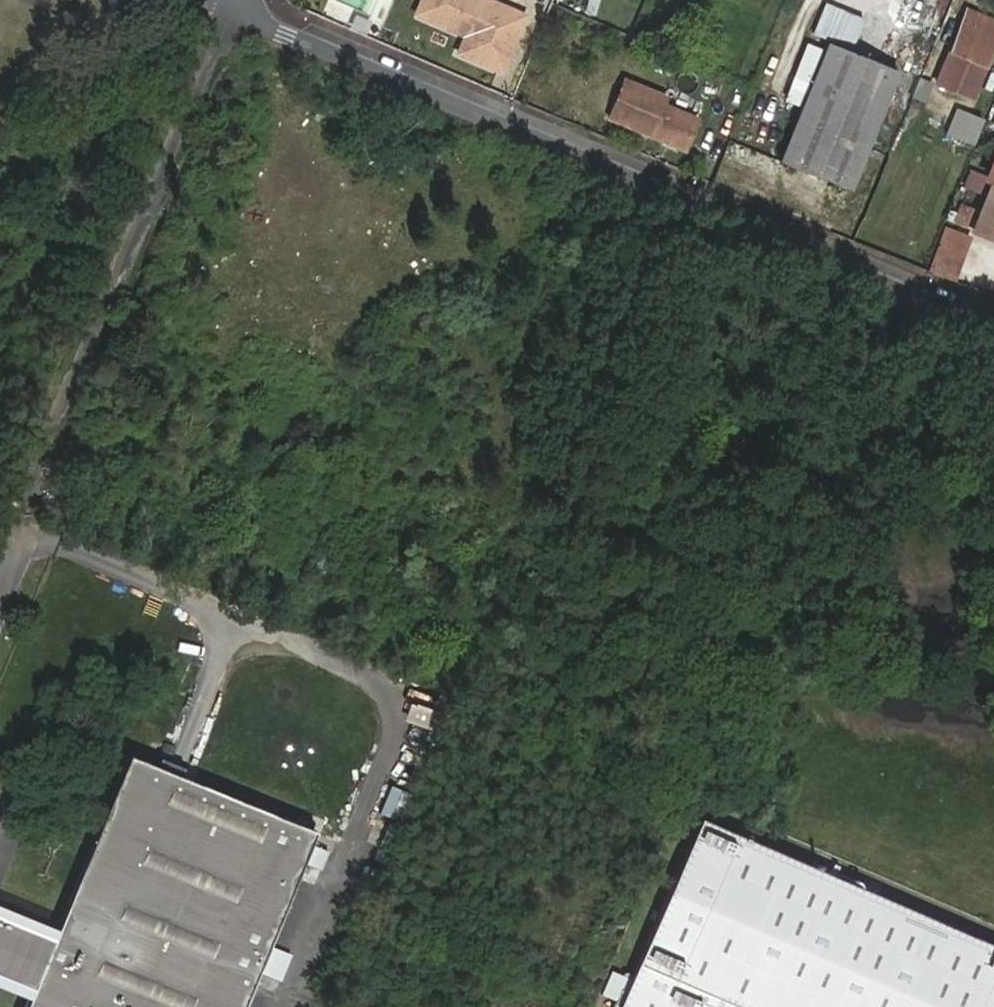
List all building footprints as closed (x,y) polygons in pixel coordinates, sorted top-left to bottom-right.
[(496,0),(420,0),(413,17),(461,38),(454,55),(502,75),(529,14),(496,0)] [(853,44),(863,18),(844,10),(833,36),(853,44)] [(938,85),(971,98),(993,47),(993,22),(971,12),(938,85)] [(851,191),(901,76),(826,44),(776,158),(851,191)] [(785,102),(795,107),(819,50),(809,46),(785,102)] [(928,99),(931,81),(917,79),(914,97),(928,99)] [(654,130),(665,104),(666,105),(669,97),(628,81),(613,117),(633,125),(634,122),(654,130)] [(654,130),(653,131),(688,146),(700,119),(666,105),(665,104),(654,130)] [(956,111),(944,137),(969,147),(981,121),(956,111)] [(990,189),(993,181),(993,156),(981,186),(990,189)] [(990,189),(968,238),(993,249),(993,181),(990,189)] [(958,232),(966,213),(957,210),(949,228),(958,232)] [(947,282),(964,239),(941,229),(923,272),(947,282)] [(129,756),(52,943),(29,934),(8,985),(31,994),(26,1006),(244,1006),(316,832),(129,756)] [(618,1006),(717,1006),(721,998),(742,1006),(993,1006),(993,942),(700,816),(618,1006)] [(29,934),(0,922),(0,981),(8,985),(29,934)]
